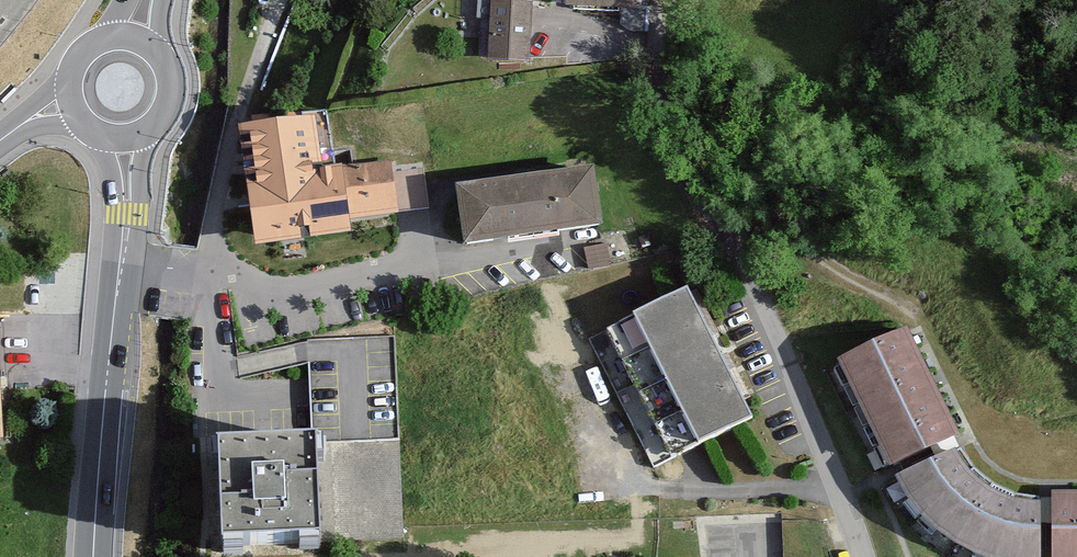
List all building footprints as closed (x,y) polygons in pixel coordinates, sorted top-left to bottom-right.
[(517,0),(477,0),(472,58),(518,62),(521,0),(517,0)] [(552,8),(630,11),(631,0),(552,0),(552,8)] [(322,168),(315,116),(241,126),(258,243),(352,230),(351,220),(397,213),(389,158),(322,168)] [(399,170),(404,212),(422,210),(417,168),(399,170)] [(582,172),(445,190),(453,245),(590,226),(582,172)] [(685,295),(591,342),(652,467),(746,419),(685,295)] [(829,363),(878,471),(881,478),(891,495),(908,519),(925,535),(943,547),(956,554),(964,556),(1076,556),(1076,495),(1041,495),(1024,493),(1009,492),(991,485),(979,478),(967,468),(960,458),(954,445),(949,436),(899,331),(829,363)] [(314,408),(316,439),(341,438),(339,407),(314,408)] [(317,547),(313,445),(211,450),(215,552),(317,547)] [(785,524),(787,556),(812,556),(811,523),(785,524)]
